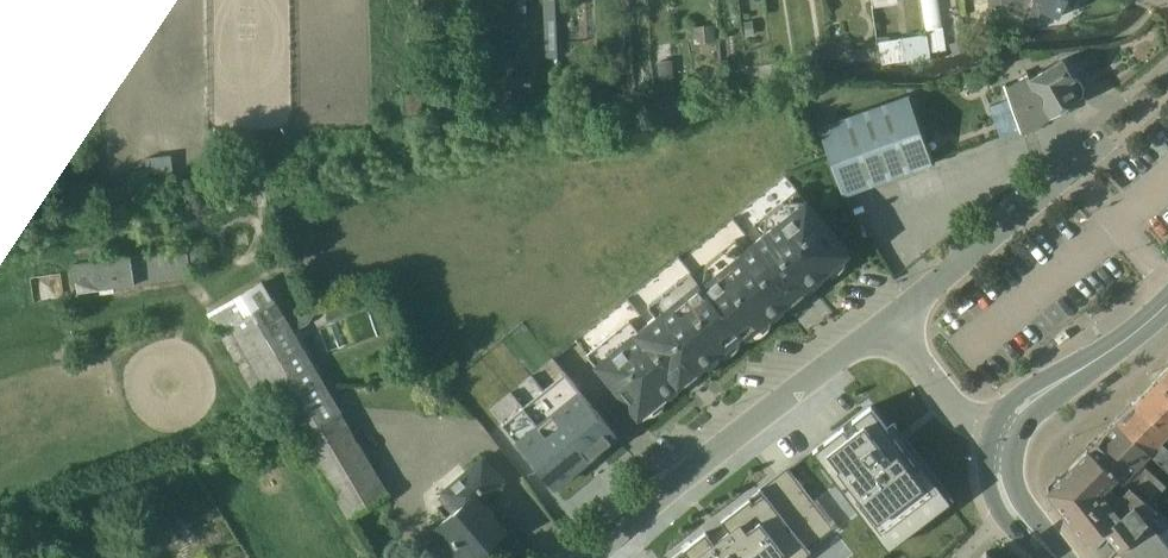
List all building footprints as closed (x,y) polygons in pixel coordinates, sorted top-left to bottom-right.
[(928,53),(946,52),(938,0),(919,0),(925,34),(928,53)] [(987,9),(985,9),(988,31),(1002,30),(1000,0),(987,0),(987,9)] [(1027,6),(1030,0),(1000,0),(1002,30),(1021,29),(1023,17),(1027,6)] [(1057,18),(1065,0),(1030,0),(1027,6),(1057,18)] [(693,44),(715,42),(714,25),(692,26),(693,44)] [(434,32),(420,33),(421,51),(435,50),(434,32)] [(910,66),(930,63),(928,53),(925,34),(877,42),(881,65),(910,60),(910,66)] [(659,99),(677,97),(674,60),(656,61),(659,99)] [(1007,99),(1019,133),(1021,131),(1082,97),(1083,88),(1079,81),(1071,78),(1060,60),(1029,78),(1026,74),(1003,87),(1007,99)] [(836,120),(881,104),(875,87),(830,104),(836,120)] [(842,197),(932,165),(907,95),(881,104),(836,120),(817,127),(829,161),(842,197)] [(999,139),(1019,133),(1007,99),(988,106),(999,139)] [(734,240),(690,274),(739,334),(742,337),(846,252),(795,190),(753,224),(760,233),(742,249),(734,240)] [(65,287),(199,276),(197,246),(63,257),(65,287)] [(636,418),(739,334),(690,274),(688,271),(647,304),(654,314),(636,329),(628,320),(585,354),(636,418)] [(261,280),(205,313),(255,397),(256,398),(270,391),(347,520),(387,496),(388,495),(261,280)] [(1155,379),(1167,391),(1167,366),(1155,379)] [(614,436),(563,373),(500,424),(551,487),(614,436)] [(1155,379),(1134,401),(1167,433),(1167,391),(1155,379)] [(1134,401),(1114,422),(1149,454),(1167,472),(1167,433),(1134,401)] [(911,533),(952,501),(892,423),(886,427),(869,406),(811,451),(886,549),(910,531),(911,533)] [(1141,463),(1149,454),(1114,422),(1087,449),(1148,502),(1165,484),(1141,463)] [(1155,509),(1148,502),(1087,449),(1055,481),(1046,490),(1085,541),(1102,528),(1108,535),(1118,548),(1155,509)] [(501,533),(489,520),(492,518),(478,502),(503,480),(481,455),(434,496),(449,513),(428,531),(451,557),(472,557),(501,533)] [(809,553),(806,549),(831,530),(834,534),(839,529),(816,499),(812,502),(785,467),(757,489),(759,492),(749,500),(748,499),(720,521),(728,532),(712,544),(704,533),(671,557),(801,557),(809,553)] [(1167,554),(1167,520),(1155,509),(1118,548),(1126,557),(1165,557),(1167,554)]
